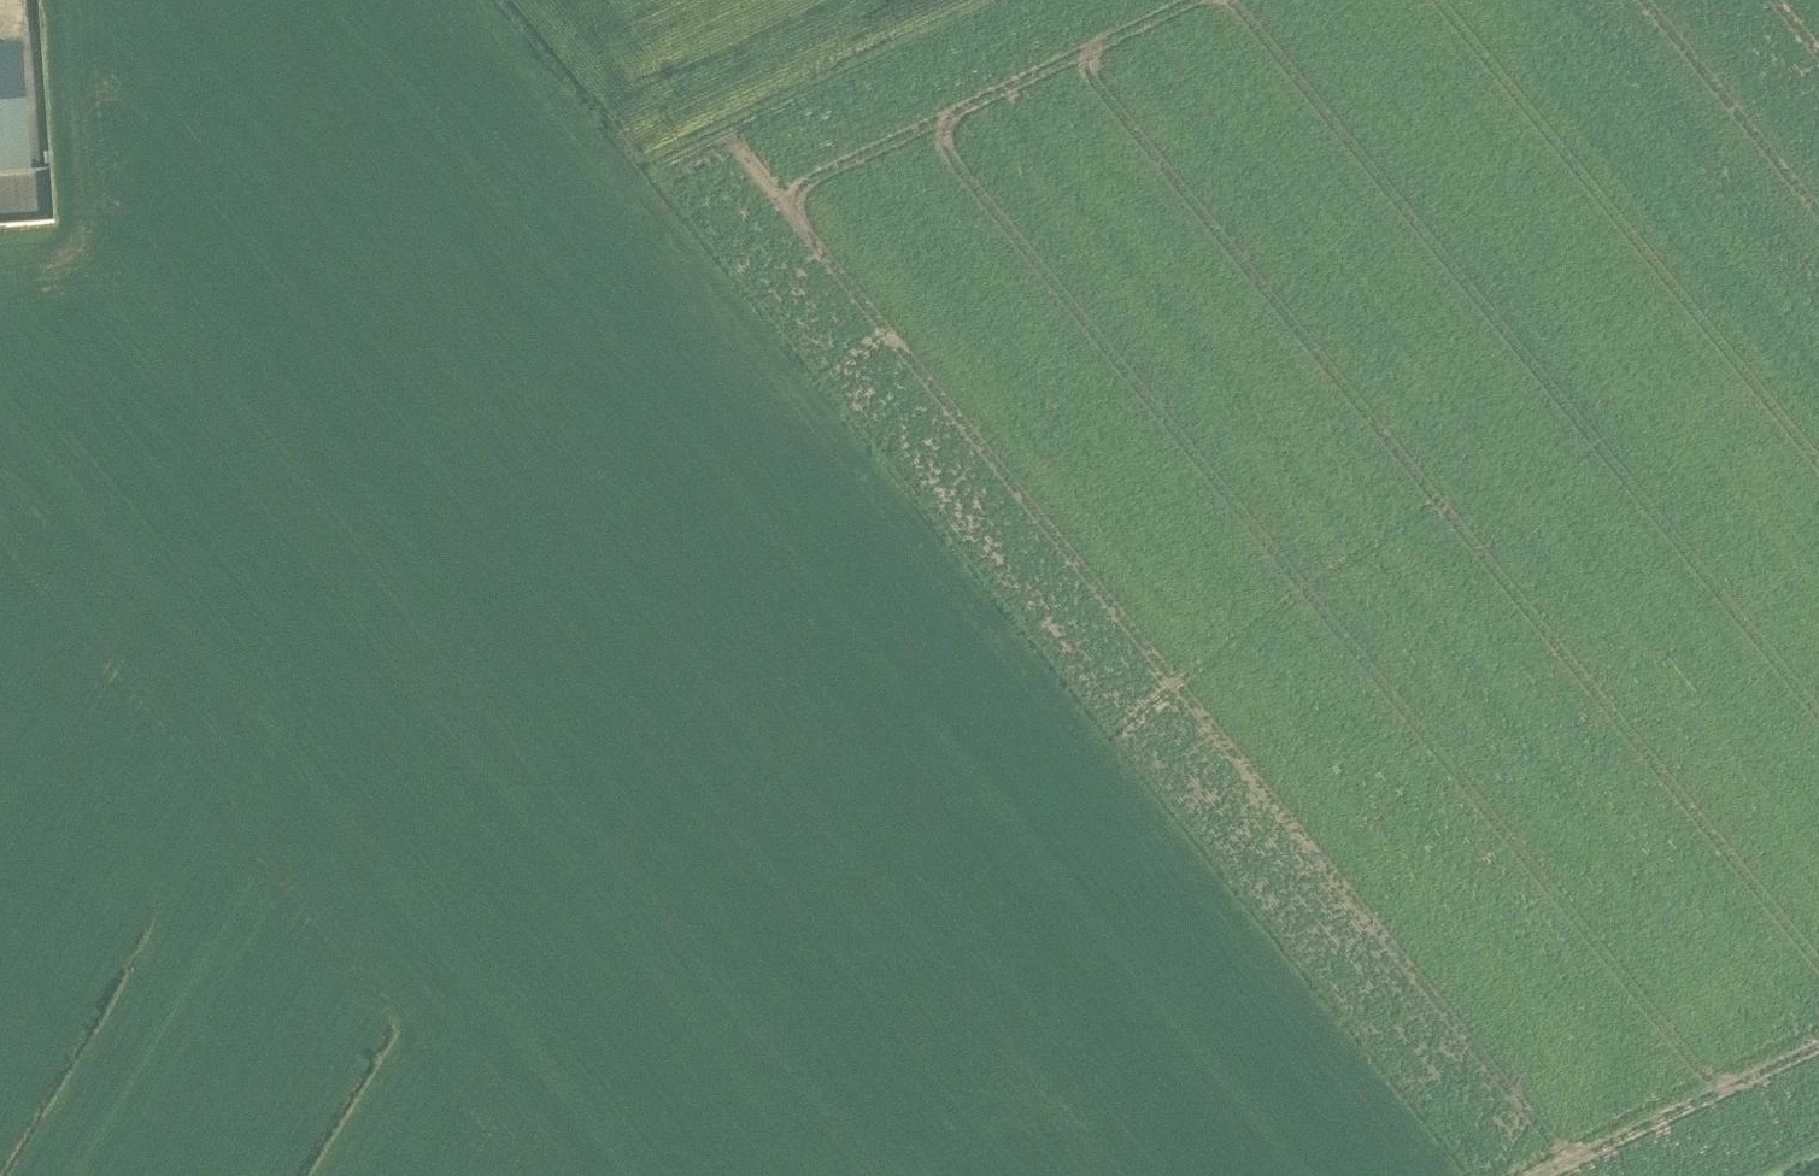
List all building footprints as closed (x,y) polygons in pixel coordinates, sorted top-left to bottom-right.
[(0,56),(0,176),(30,174),(21,54),(0,56)]
